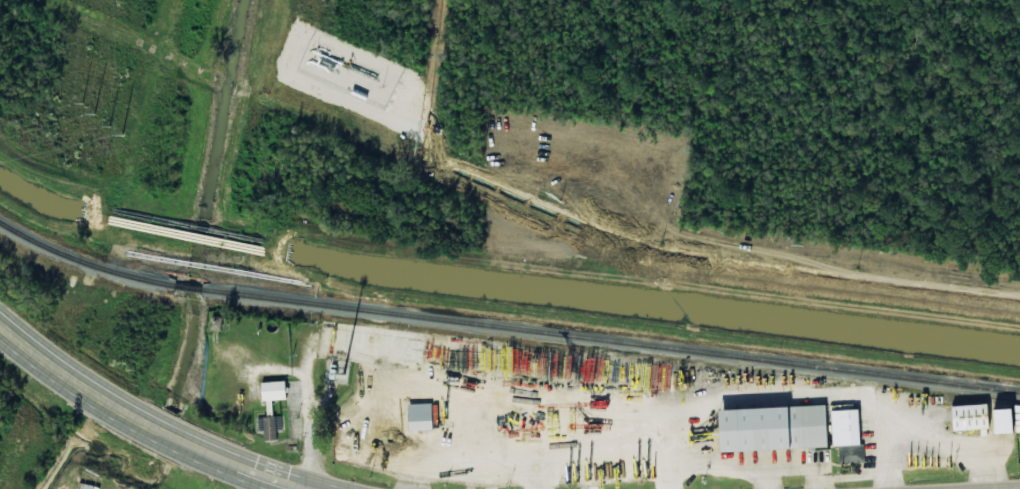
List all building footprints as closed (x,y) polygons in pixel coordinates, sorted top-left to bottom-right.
[(221,331),(223,316),(208,314),(207,329),(221,331)] [(263,400),(286,399),(286,381),(262,382),(263,400)] [(433,429),(432,403),(409,404),(410,430),(433,429)] [(952,405),(953,430),(989,429),(988,404),(952,405)] [(717,406),(784,405),(785,444),(717,445),(717,406)] [(994,409),(994,433),(1013,432),(1012,408),(994,409)] [(832,410),(833,446),(840,446),(841,464),(862,463),(860,409),(832,410)] [(258,431),(264,431),(265,440),(277,440),(277,430),(282,430),(282,416),(258,417),(258,431)]
